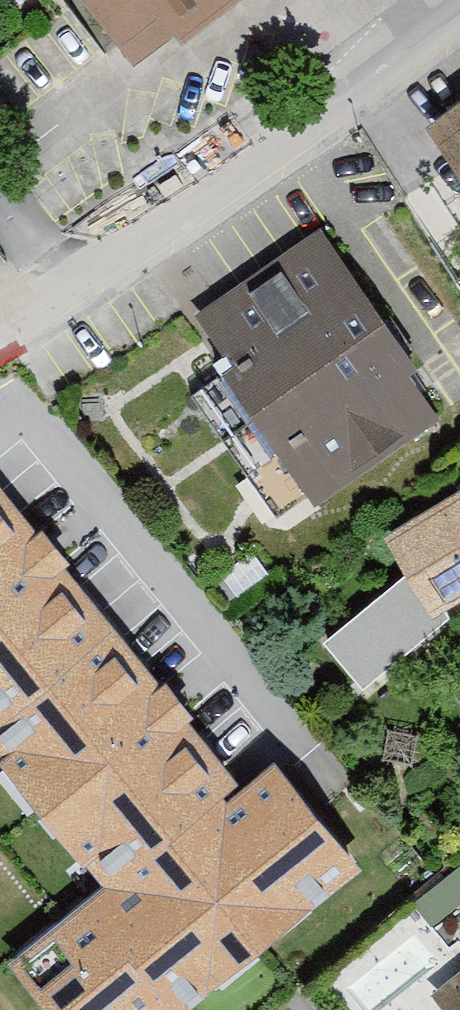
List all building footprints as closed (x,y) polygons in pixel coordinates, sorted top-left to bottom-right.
[(145,76),(183,46),(190,54),(257,1),(256,0),(85,0),(145,76)] [(439,143),(459,172),(459,128),(439,143)] [(195,334),(230,385),(220,392),(313,524),(443,433),(411,389),(420,383),(323,245),(195,334)] [(0,499),(0,740),(122,889),(27,966),(62,1009),(173,1009),(345,869),(267,775),(243,795),(0,499)] [(413,585),(326,658),(362,700),(452,633),(445,622),(459,616),(459,510),(386,551),(413,585)] [(412,916),(426,935),(459,908),(459,879),(412,916)] [(440,1006),(443,1009),(459,1009),(459,989),(440,1006)]
